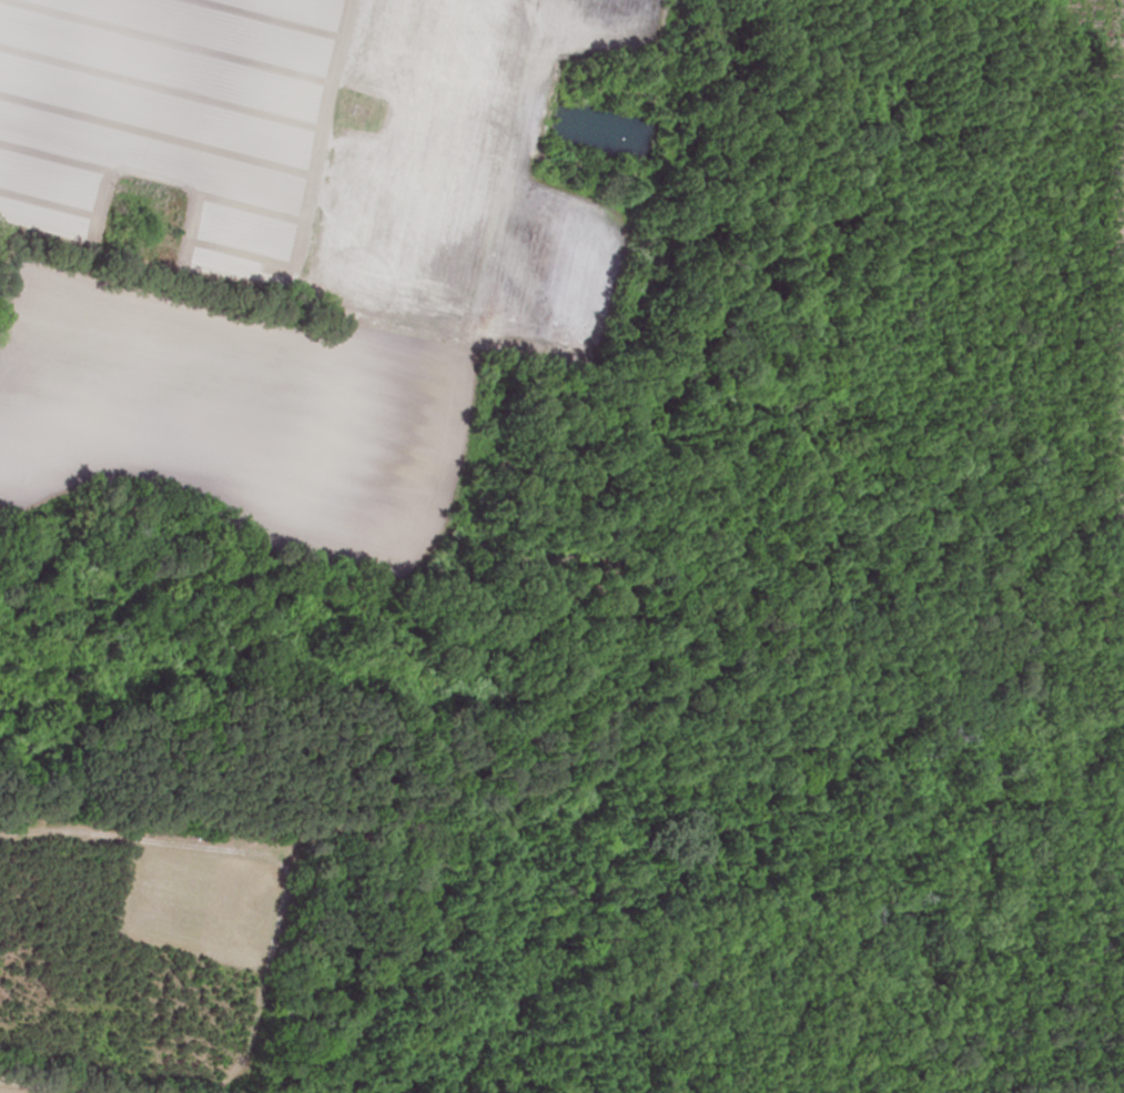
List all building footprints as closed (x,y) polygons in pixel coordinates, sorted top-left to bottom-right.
[(153,235),(155,224),(113,217),(111,227),(153,235)]
